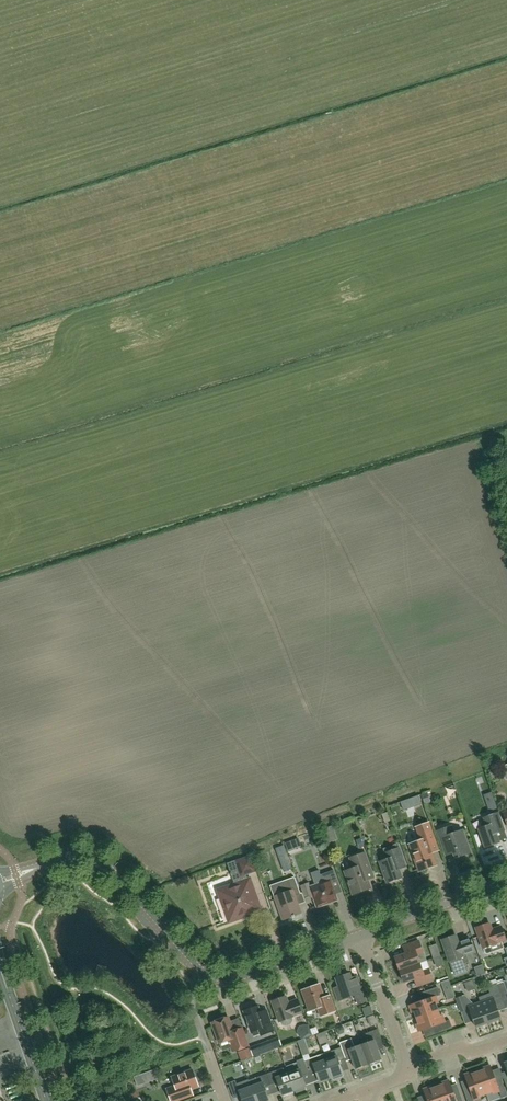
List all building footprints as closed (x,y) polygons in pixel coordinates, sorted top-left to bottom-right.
[(497,808),(491,792),(483,795),(489,811),(497,808)] [(496,833),(505,830),(498,813),(484,818),(487,826),(479,829),(485,847),(500,842),(496,833)] [(432,854),(439,851),(429,823),(421,826),(416,827),(421,840),(410,844),(419,871),(436,865),(432,854)] [(471,853),(463,830),(454,833),(451,826),(437,831),(443,847),(446,856),(453,854),(455,858),(471,853)] [(386,860),(380,862),(387,881),(394,879),(394,880),(402,877),(399,870),(406,867),(404,861),(399,848),(384,853),(386,860)] [(374,878),(365,853),(350,858),(354,868),(346,871),(354,894),(370,889),(367,881),(374,878)] [(252,855),(235,861),(241,877),(246,875),(257,871),(252,855)] [(331,883),(338,880),(334,870),(321,875),(323,882),(310,887),(308,883),(304,884),(309,896),(312,899),(314,898),(317,907),(338,900),(331,883)] [(301,913),(294,896),(301,893),(295,877),(280,882),(284,893),(275,896),(284,919),(301,913)] [(219,891),(226,910),(228,909),(232,920),(258,911),(253,897),(255,896),(249,880),(235,885),(219,891)] [(506,939),(501,926),(492,929),(489,923),(476,928),(484,948),(485,953),(487,954),(492,952),(493,950),(491,946),(497,944),(496,943),(506,939)] [(427,946),(440,945),(439,934),(425,936),(427,946)] [(452,968),(466,963),(468,963),(465,954),(474,951),(470,938),(458,942),(455,935),(442,940),(450,961),(452,968)] [(426,960),(419,941),(402,947),(405,954),(395,958),(400,970),(426,960)] [(414,979),(416,986),(433,980),(426,960),(400,970),(404,982),(414,979)] [(350,973),(336,978),(339,986),(334,988),(339,1001),(355,995),(359,1004),(367,1001),(358,976),(351,978),(350,973)] [(504,981),(498,983),(502,997),(506,995),(506,991),(504,981)] [(494,1000),(502,997),(498,983),(491,986),(492,986),(488,987),(490,993),(479,998),(480,1002),(481,1002),(488,1022),(500,1018),(494,1000)] [(324,998),(319,984),(303,990),(310,1011),(318,1008),(321,1016),(336,1011),(330,995),(324,998)] [(415,1011),(417,1017),(438,1010),(436,1004),(438,1003),(436,997),(441,995),(439,989),(423,994),(426,1000),(410,1006),(412,1012),(415,1011)] [(293,1021),(293,1017),(293,1016),(302,1012),(298,999),(288,1003),(286,996),(272,1001),(280,1021),(283,1025),(286,1026),(291,1024),(293,1021)] [(462,996),(456,998),(461,1012),(467,1009),(462,996)] [(476,1027),(488,1022),(481,1002),(480,1002),(469,1007),(476,1027)] [(261,1035),(274,1031),(267,1010),(260,1012),(258,1006),(245,1011),(252,1031),(259,1029),(261,1035)] [(440,1016),(438,1010),(417,1017),(419,1023),(416,1024),(419,1031),(435,1025),(437,1031),(452,1026),(450,1020),(445,1022),(442,1015),(440,1016)] [(219,1043),(227,1040),(232,1043),(234,1042),(237,1050),(246,1047),(241,1031),(234,1034),(228,1017),(226,1018),(225,1016),(220,1018),(219,1020),(212,1023),(219,1043)] [(336,1029),(339,1035),(343,1034),(344,1030),(343,1026),(336,1029)] [(369,1042),(362,1044),(369,1064),(382,1060),(376,1045),(383,1043),(378,1029),(366,1033),(369,1042)] [(323,1032),(316,1035),(319,1042),(320,1045),(327,1042),(326,1039),(323,1032)] [(369,1064),(362,1044),(349,1049),(346,1040),(340,1043),(341,1047),(345,1057),(351,1055),(356,1069),(369,1064)] [(303,1056),(310,1054),(307,1046),(301,1049),(303,1056)] [(341,1047),(323,1054),(325,1059),(332,1078),(333,1077),(334,1079),(343,1076),(342,1074),(343,1073),(343,1072),(339,1061),(345,1058),(345,1057),(341,1047)] [(252,1057),(248,1049),(237,1053),(240,1061),(252,1057)] [(325,1060),(323,1054),(305,1060),(309,1072),(315,1069),(320,1082),(332,1078),(325,1059),(325,1060)] [(309,1072),(305,1060),(304,1060),(304,1058),(297,1061),(298,1063),(286,1067),(294,1091),(296,1091),(296,1093),(306,1089),(305,1087),(306,1087),(302,1074),(309,1072)] [(271,1061),(264,1063),(267,1074),(271,1085),(278,1083),(283,1095),(284,1095),(285,1097),(294,1094),(293,1091),(294,1091),(286,1067),(275,1071),(271,1061)] [(478,1072),(486,1093),(492,1091),(493,1094),(499,1091),(502,1098),(506,1096),(506,1093),(502,1079),(496,1081),(490,1065),(484,1068),(484,1070),(478,1072)] [(167,1088),(171,1100),(176,1100),(193,1095),(191,1088),(198,1086),(193,1069),(172,1077),(175,1085),(167,1088)] [(471,1072),(465,1074),(470,1090),(464,1092),(468,1100),(482,1100),(480,1095),(486,1093),(478,1072),(472,1074),(471,1072)] [(271,1085),(267,1074),(249,1080),(256,1100),(268,1100),(269,1100),(265,1087),(271,1085)] [(229,1083),(234,1098),(241,1096),(243,1100),(256,1100),(249,1080),(237,1084),(236,1080),(229,1083)] [(461,1094),(455,1096),(449,1080),(442,1082),(443,1085),(437,1087),(442,1100),(463,1100),(461,1094)] [(437,1087),(431,1089),(430,1087),(424,1089),(428,1100),(442,1100),(437,1087)]
